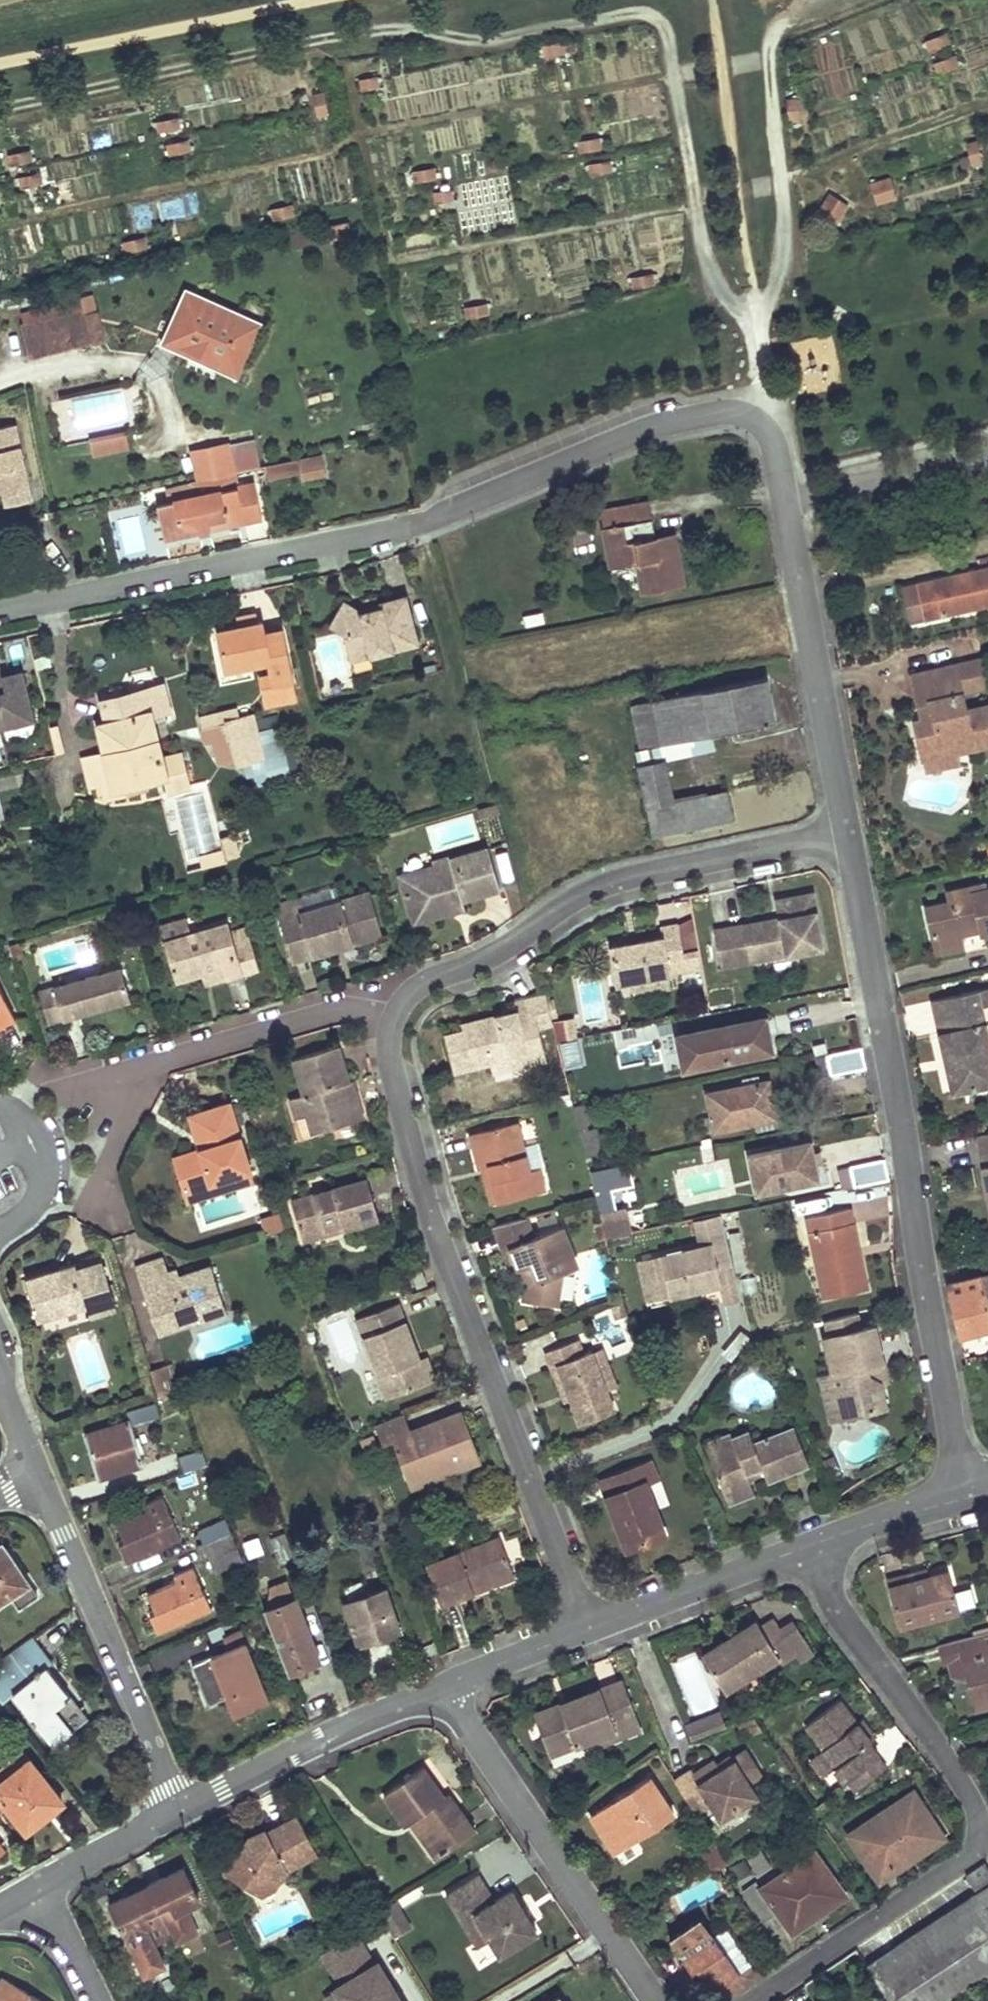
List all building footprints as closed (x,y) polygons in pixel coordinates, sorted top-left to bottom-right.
[(923,40),(936,74),(959,65),(946,31),(923,40)] [(311,92),(315,117),(329,115),(324,90),(311,92)] [(169,156),(190,151),(187,139),(166,145),(169,156)] [(967,167),(981,166),(979,140),(965,141),(967,167)] [(10,165),(32,162),(30,150),(8,153),(10,165)] [(876,205),(897,199),(891,180),(870,187),(876,205)] [(838,223),(849,204),(829,191),(817,210),(838,223)] [(352,235),(348,221),(326,226),(329,239),(352,235)] [(630,288),(655,286),(654,274),(629,276),(630,288)] [(167,333),(241,365),(260,323),(186,290),(167,333)] [(34,350),(89,340),(86,319),(95,318),(91,296),(82,298),(84,310),(29,320),(34,350)] [(488,304),(465,306),(467,320),(489,318),(488,304)] [(167,333),(163,344),(236,376),(241,365),(167,333)] [(3,491),(8,490),(7,485),(26,480),(15,423),(0,426),(0,492),(3,491)] [(125,433),(88,440),(92,460),(129,453),(125,433)] [(230,447),(236,471),(258,467),(252,442),(230,447)] [(230,445),(189,453),(194,480),(236,471),(230,447),(230,445)] [(306,484),(331,479),(327,458),(302,463),(304,473),(306,484)] [(304,473),(302,463),(266,470),(268,480),(304,473)] [(237,487),(234,473),(216,477),(219,491),(196,497),(160,505),(166,528),(181,525),(183,536),(203,531),(201,520),(209,518),(212,529),(230,525),(226,510),(242,506),(237,487)] [(216,477),(192,481),(196,497),(219,491),(216,477)] [(8,490),(3,491),(6,504),(30,498),(26,480),(7,485),(8,490)] [(237,487),(242,506),(226,510),(230,525),(262,518),(254,483),(237,487)] [(656,536),(649,500),(600,509),(610,567),(637,562),(642,593),(684,586),(676,542),(657,546),(656,536)] [(209,518),(201,520),(203,531),(212,529),(209,518)] [(181,525),(166,528),(169,540),(183,536),(181,525)] [(673,532),(656,536),(657,546),(676,542),(673,532)] [(917,585),(925,620),(987,606),(987,569),(917,585)] [(900,588),(908,624),(925,620),(917,585),(900,588)] [(344,603),(330,626),(343,634),(350,660),(418,642),(405,596),(379,603),(380,607),(375,609),(372,615),(363,618),(362,612),(344,603)] [(375,609),(362,612),(363,618),(372,615),(375,609)] [(260,623),(217,632),(224,672),(266,663),(271,686),(289,683),(279,631),(263,635),(260,623)] [(959,679),(956,667),(943,670),(946,682),(959,679)] [(20,721),(19,717),(35,713),(24,671),(8,675),(9,678),(3,680),(2,676),(0,669),(0,726),(20,721)] [(911,677),(918,706),(929,703),(933,719),(921,722),(915,723),(922,752),(942,748),(941,743),(970,737),(972,749),(987,746),(987,707),(966,711),(959,679),(946,682),(943,670),(911,677)] [(766,677),(703,690),(713,734),(775,722),(766,677)] [(703,690),(654,700),(663,744),(713,734),(703,690)] [(135,697),(106,704),(109,721),(98,724),(104,752),(157,739),(151,711),(139,714),(135,697)] [(654,700),(632,704),(641,749),(663,744),(654,700)] [(933,719),(929,703),(918,706),(921,722),(933,719)] [(202,718),(204,728),(238,719),(236,710),(202,718)] [(19,717),(20,721),(37,717),(35,713),(19,717)] [(238,719),(204,728),(208,741),(216,739),(222,762),(235,758),(237,764),(254,760),(264,757),(254,715),(238,719)] [(60,751),(54,729),(49,731),(55,752),(60,751)] [(641,749),(635,751),(638,764),(665,759),(715,748),(713,734),(663,744),(641,749)] [(972,749),(970,737),(941,743),(942,748),(922,752),(924,760),(958,752),(972,749)] [(83,757),(90,785),(103,782),(111,780),(115,795),(137,789),(135,783),(144,781),(166,777),(170,793),(190,787),(182,756),(162,760),(157,739),(104,752),(83,757)] [(958,752),(924,760),(926,771),(960,763),(958,752)] [(268,771),(264,757),(254,760),(257,774),(268,771)] [(646,806),(673,801),(665,759),(638,764),(646,806)] [(111,780),(103,782),(106,797),(115,795),(111,780)] [(144,781),(135,783),(137,789),(145,787),(144,781)] [(673,801),(646,806),(653,836),(733,820),(727,790),(673,801)] [(10,794),(0,796),(0,807),(1,810),(14,807),(10,794)] [(438,875),(403,885),(412,914),(430,909),(432,918),(455,911),(451,897),(461,894),(463,899),(500,888),(487,848),(451,859),(450,856),(433,861),(434,865),(438,875)] [(206,858),(208,865),(228,859),(226,852),(206,858)] [(400,875),(403,885),(438,875),(434,865),(400,875)] [(340,901),(337,888),(296,900),(300,912),(340,901)] [(928,909),(939,953),(964,947),(959,927),(980,922),(983,935),(987,933),(987,890),(974,894),(973,889),(949,895),(951,903),(928,909)] [(813,892),(776,899),(780,916),(781,923),(774,925),(765,919),(714,929),(721,965),(823,946),(813,892)] [(382,937),(369,893),(340,901),(300,912),(296,900),(275,906),(291,963),(336,950),(334,942),(354,937),(356,944),(382,937)] [(461,894),(451,897),(455,911),(465,908),(463,899),(461,894)] [(430,909),(412,914),(415,923),(432,918),(430,909)] [(781,923),(780,916),(765,919),(774,925),(781,923)] [(166,940),(189,933),(184,918),(161,925),(166,940)] [(698,950),(692,918),(676,921),(683,953),(698,950)] [(189,933),(166,940),(178,980),(204,973),(223,967),(226,976),(259,967),(253,947),(237,952),(231,931),(228,921),(189,933)] [(683,953),(676,921),(660,925),(662,934),(636,940),(636,945),(632,946),(631,941),(611,945),(618,983),(639,978),(664,973),(701,965),(698,950),(683,953)] [(247,927),(231,931),(237,952),(253,947),(247,927)] [(334,942),(336,950),(356,944),(354,937),(334,942)] [(23,959),(18,942),(10,945),(15,961),(23,959)] [(122,966),(58,986),(68,1018),(132,999),(122,966)] [(204,973),(207,982),(226,976),(223,967),(204,973)] [(664,973),(639,978),(641,989),(666,984),(664,973)] [(39,992),(49,1024),(68,1018),(58,986),(39,992)] [(0,987),(0,1027),(16,1019),(0,987)] [(932,1000),(949,1090),(987,1083),(987,1055),(980,1009),(987,1008),(987,990),(932,1000)] [(443,1031),(449,1055),(452,1068),(490,1059),(526,1050),(528,1058),(545,1054),(539,1029),(538,1025),(552,1022),(545,991),(513,999),(515,1007),(460,1020),(461,1027),(443,1031)] [(698,1063),(768,1048),(761,1015),(674,1035),(677,1051),(695,1047),(698,1063)] [(564,1041),(578,1038),(574,1018),(560,1021),(564,1041)] [(578,1058),(575,1040),(560,1043),(564,1061),(578,1058)] [(351,1096),(346,1097),(341,1081),(347,1080),(337,1046),(293,1058),(302,1092),(290,1096),(291,1101),(295,1115),(307,1113),(312,1131),(361,1116),(355,1095),(351,1096)] [(862,1046),(816,1056),(819,1075),(866,1066),(862,1046)] [(698,1063),(695,1047),(677,1051),(681,1067),(698,1063)] [(526,1050),(490,1059),(492,1067),(528,1058),(526,1050)] [(704,1117),(707,1132),(753,1122),(754,1128),(787,1120),(782,1097),(779,1097),(778,1088),(770,1090),(768,1081),(759,1082),(758,1076),(742,1079),(743,1085),(708,1093),(712,1115),(704,1117)] [(341,1081),(346,1097),(351,1096),(347,1080),(341,1081)] [(175,1155),(186,1190),(252,1170),(231,1104),(200,1113),(210,1144),(200,1147),(175,1155)] [(191,1117),(200,1147),(210,1144),(200,1113),(191,1117)] [(473,1135),(480,1167),(484,1167),(491,1165),(500,1202),(545,1191),(540,1170),(531,1172),(519,1124),(473,1135)] [(587,1160),(603,1156),(596,1127),(580,1131),(587,1160)] [(973,1137),(982,1193),(987,1192),(987,1194),(987,1135),(973,1137)] [(757,1190),(817,1177),(810,1141),(749,1153),(757,1190)] [(844,1185),(888,1174),(884,1155),(839,1165),(844,1185)] [(595,1197),(599,1213),(602,1224),(605,1237),(631,1232),(626,1213),(610,1217),(608,1211),(615,1210),(609,1191),(631,1184),(627,1163),(591,1170),(595,1197)] [(484,1167),(492,1204),(500,1202),(491,1165),(484,1167)] [(190,1201),(255,1181),(252,1170),(186,1190),(190,1201)] [(367,1179),(293,1201),(302,1233),(335,1223),(334,1220),(340,1217),(344,1230),(379,1219),(367,1179)] [(637,1187),(617,1189),(619,1206),(638,1204),(637,1187)] [(615,1210),(608,1211),(610,1217),(626,1213),(625,1207),(615,1210)] [(850,1207),(807,1216),(824,1298),(867,1289),(860,1255),(853,1223),(850,1207)] [(536,1236),(563,1225),(556,1209),(529,1219),(536,1236)] [(263,1215),(267,1232),(282,1229),(279,1212),(263,1215)] [(735,1265),(722,1214),(696,1220),(702,1246),(662,1256),(664,1266),(669,1287),(671,1296),(698,1290),(697,1285),(704,1283),(705,1288),(722,1284),(723,1284),(719,1268),(735,1265)] [(511,1245),(521,1269),(526,1284),(523,1300),(554,1308),(563,1274),(576,1269),(568,1250),(560,1229),(533,1239),(524,1216),(494,1224),(503,1248),(511,1245)] [(302,1233),(305,1241),(344,1230),(340,1217),(334,1220),(335,1223),(302,1233)] [(605,1237),(602,1224),(594,1226),(598,1243),(606,1241),(605,1237)] [(513,1272),(521,1269),(511,1245),(503,1248),(513,1272)] [(113,1299),(100,1256),(57,1269),(59,1274),(49,1277),(48,1272),(25,1279),(38,1322),(113,1299)] [(165,1258),(137,1267),(156,1325),(174,1319),(175,1323),(199,1315),(202,1322),(228,1313),(212,1267),(181,1277),(178,1269),(170,1271),(165,1258)] [(743,1298),(735,1265),(719,1268),(723,1284),(722,1284),(726,1302),(743,1298)] [(669,1287),(664,1266),(652,1269),(657,1290),(669,1287)] [(987,1330),(987,1274),(982,1275),(944,1284),(956,1336),(957,1337),(987,1330)] [(622,1298),(610,1303),(615,1314),(626,1310),(622,1298)] [(397,1303),(358,1319),(388,1396),(428,1381),(419,1359),(397,1303)] [(156,1325),(160,1336),(202,1322),(199,1315),(175,1323),(174,1319),(156,1325)] [(833,1374),(829,1375),(834,1395),(840,1394),(846,1416),(866,1412),(867,1415),(889,1409),(883,1384),(870,1375),(867,1365),(884,1361),(876,1326),(825,1338),(833,1374)] [(979,1352),(987,1351),(987,1334),(977,1335),(979,1352)] [(584,1353),(578,1338),(546,1351),(552,1365),(559,1362),(572,1398),(581,1422),(613,1409),(607,1393),(591,1350),(584,1353)] [(615,1389),(599,1347),(591,1350),(607,1393),(615,1389)] [(429,1356),(419,1359),(428,1381),(437,1377),(429,1356)] [(883,1384),(890,1382),(884,1361),(867,1365),(870,1375),(883,1384)] [(566,1400),(572,1398),(559,1362),(552,1365),(566,1400)] [(182,1386),(175,1364),(169,1365),(176,1388),(182,1386)] [(169,1365),(151,1371),(158,1393),(176,1388),(169,1365)] [(834,1395),(829,1375),(820,1378),(830,1420),(846,1416),(840,1394),(834,1395)] [(657,1400),(658,1405),(672,1400),(671,1395),(657,1400)] [(166,1399),(156,1403),(160,1416),(171,1413),(166,1399)] [(126,1411),(129,1420),(85,1434),(95,1468),(123,1459),(126,1470),(144,1464),(132,1425),(160,1416),(156,1403),(126,1411)] [(374,1422),(382,1443),(392,1440),(410,1433),(403,1412),(374,1422)] [(412,1437),(410,1433),(392,1440),(406,1475),(423,1469),(426,1477),(462,1465),(460,1458),(476,1451),(462,1413),(443,1420),(444,1424),(435,1428),(433,1424),(420,1428),(422,1433),(412,1437)] [(749,1430),(733,1436),(736,1445),(720,1451),(727,1467),(717,1471),(727,1495),(752,1486),(751,1481),(747,1472),(763,1465),(766,1475),(769,1481),(809,1466),(794,1426),(754,1442),(749,1430)] [(410,1433),(412,1437),(422,1433),(420,1428),(410,1433)] [(733,1436),(731,1432),(706,1442),(717,1471),(727,1467),(720,1451),(736,1445),(733,1436)] [(208,1465),(203,1449),(179,1457),(183,1472),(208,1465)] [(460,1458),(462,1465),(479,1459),(476,1451),(460,1458)] [(123,1459),(95,1468),(98,1480),(126,1470),(123,1459)] [(651,1462),(601,1481),(616,1521),(622,1520),(624,1526),(619,1528),(627,1549),(667,1534),(647,1483),(657,1479),(651,1462)] [(751,1481),(766,1475),(763,1465),(747,1472),(751,1481)] [(423,1469),(406,1475),(409,1484),(426,1477),(423,1469)] [(730,1504),(755,1494),(752,1486),(727,1495),(730,1504)] [(125,1541),(118,1544),(126,1562),(181,1538),(163,1495),(144,1504),(146,1510),(116,1523),(125,1541)] [(198,1528),(203,1544),(231,1532),(226,1518),(198,1528)] [(622,1520),(616,1521),(619,1528),(624,1526),(622,1520)] [(282,1566),(296,1560),(285,1531),(271,1537),(282,1566)] [(241,1560),(237,1547),(231,1532),(203,1544),(209,1558),(214,1570),(241,1560)] [(258,1536),(245,1540),(251,1555),(264,1550),(258,1536)] [(500,1537),(427,1565),(442,1602),(474,1590),(472,1584),(513,1569),(500,1537)] [(11,1595),(19,1607),(37,1595),(6,1548),(0,1552),(0,1603),(11,1595)] [(155,1612),(150,1614),(158,1633),(212,1609),(194,1566),(174,1575),(177,1581),(147,1594),(155,1612)] [(474,1590),(515,1574),(513,1569),(472,1584),(474,1590)] [(927,1577),(925,1570),(902,1576),(904,1583),(927,1577)] [(902,1576),(886,1580),(899,1628),(958,1612),(947,1572),(927,1577),(904,1583),(902,1576)] [(345,1602),(359,1644),(400,1631),(392,1608),(385,1588),(345,1602)] [(957,1592),(960,1608),(975,1605),(972,1589),(957,1592)] [(265,1611),(288,1671),(318,1660),(295,1598),(265,1611)] [(722,1641),(702,1654),(726,1690),(778,1656),(781,1661),(795,1652),(800,1658),(813,1650),(805,1638),(792,1647),(781,1631),(772,1617),(758,1625),(754,1620),(730,1636),(732,1640),(725,1644),(722,1641)] [(794,1622),(781,1631),(792,1647),(805,1638),(794,1622)] [(965,1638),(970,1658),(976,1682),(970,1684),(976,1708),(987,1705),(987,1632),(965,1638)] [(234,1646),(192,1663),(208,1704),(261,1683),(240,1633),(231,1636),(234,1646)] [(2,1703),(13,1693),(54,1744),(66,1734),(60,1726),(81,1708),(46,1666),(52,1662),(32,1635),(9,1651),(0,1658),(0,1700),(2,1703)] [(722,1641),(725,1644),(732,1640),(730,1636),(722,1641)] [(937,1646),(942,1665),(964,1660),(970,1658),(965,1638),(937,1646)] [(976,1682),(970,1658),(964,1660),(970,1684),(976,1682)] [(557,1705),(531,1715),(546,1756),(597,1737),(613,1731),(610,1721),(632,1713),(621,1681),(571,1700),(573,1704),(560,1709),(557,1705)] [(835,1768),(846,1781),(878,1753),(868,1741),(870,1740),(853,1721),(835,1699),(803,1725),(820,1746),(807,1758),(823,1777),(835,1768)] [(557,1705),(560,1709),(573,1704),(571,1700),(557,1705)] [(81,1708),(60,1726),(66,1734),(88,1717),(81,1708)] [(722,1726),(717,1712),(703,1718),(708,1732),(722,1726)] [(601,1745),(638,1730),(632,1713),(610,1721),(613,1731),(597,1737),(601,1745)] [(761,1727),(753,1715),(736,1722),(740,1735),(761,1727)] [(874,1736),(858,1717),(853,1721),(870,1740),(874,1736)] [(708,1732),(703,1718),(684,1725),(689,1736),(690,1736),(691,1737),(692,1737),(692,1738),(708,1732)] [(8,1806),(26,1829),(46,1814),(41,1808),(58,1795),(19,1747),(4,1759),(6,1764),(15,1776),(0,1788),(0,1813),(8,1806)] [(692,1768),(674,1780),(695,1812),(711,1802),(721,1817),(755,1795),(748,1784),(763,1775),(747,1750),(733,1759),(734,1761),(722,1768),(719,1763),(716,1758),(695,1772),(692,1768)] [(854,1790),(886,1763),(878,1753),(846,1781),(854,1790)] [(731,1756),(719,1763),(722,1768),(734,1761),(733,1759),(731,1756)] [(0,1770),(0,1788),(15,1776),(6,1764),(0,1770)] [(448,1793),(443,1795),(423,1766),(384,1793),(405,1825),(407,1823),(420,1814),(446,1850),(475,1830),(448,1793)] [(615,1836),(608,1841),(615,1855),(674,1815),(648,1776),(596,1810),(615,1836)] [(940,1834),(913,1792),(851,1834),(880,1879),(907,1861),(905,1857),(940,1834)] [(824,1799),(813,1805),(820,1817),(832,1811),(824,1799)] [(596,1810),(589,1814),(608,1841),(615,1836),(596,1810)] [(420,1814),(407,1823),(433,1860),(446,1850),(420,1814)] [(299,1842),(308,1837),(297,1816),(268,1831),(266,1828),(249,1835),(225,1873),(259,1895),(273,1888),(286,1868),(306,1857),(299,1842)] [(306,1857),(317,1852),(308,1837),(299,1842),(306,1857)] [(704,1848),(718,1869),(720,1868),(729,1863),(714,1841),(704,1848)] [(807,1911),(841,1888),(815,1850),(761,1887),(757,1881),(743,1891),(764,1920),(778,1911),(792,1932),(812,1919),(807,1911)] [(755,1874),(770,1868),(763,1851),(748,1857),(755,1874)] [(890,2000),(960,2000),(987,1982),(987,1872),(982,1863),(964,1875),(975,1891),(865,1964),(890,2000)] [(198,1901),(182,1868),(146,1885),(158,1909),(170,1934),(177,1948),(199,1937),(185,1907),(198,1901)] [(499,1953),(536,1931),(511,1890),(493,1901),(477,1874),(445,1893),(467,1929),(480,1921),(490,1937),(499,1953)] [(148,1914),(158,1909),(146,1885),(111,1902),(127,1937),(153,1924),(148,1914)] [(841,1888),(807,1911),(812,1919),(846,1896),(841,1888)] [(413,1931),(398,1903),(380,1912),(395,1940),(413,1931)] [(170,1934),(158,1909),(148,1914),(153,1924),(127,1937),(134,1951),(153,1942),(170,1934)] [(670,1937),(682,1956),(687,1953),(697,1968),(719,2000),(726,2000),(760,1978),(751,1966),(740,1973),(701,1916),(670,1937)] [(480,1921),(467,1929),(477,1945),(490,1937),(480,1921)] [(235,1948),(226,1929),(212,1936),(221,1954),(235,1948)] [(353,1936),(320,1952),(338,1983),(332,1988),(341,2000),(398,2000),(375,1962),(371,1964),(353,1936)] [(153,1942),(134,1951),(148,1981),(167,1971),(153,1942)] [(489,1942),(471,1950),(479,1967),(496,1959),(489,1942)] [(687,1953),(682,1956),(693,1971),(697,1968),(687,1953)] [(2,1978),(0,1981),(0,2000),(40,2000),(2,1978)] [(332,1988),(322,1995),(326,2000),(341,2000),(332,1988)]
